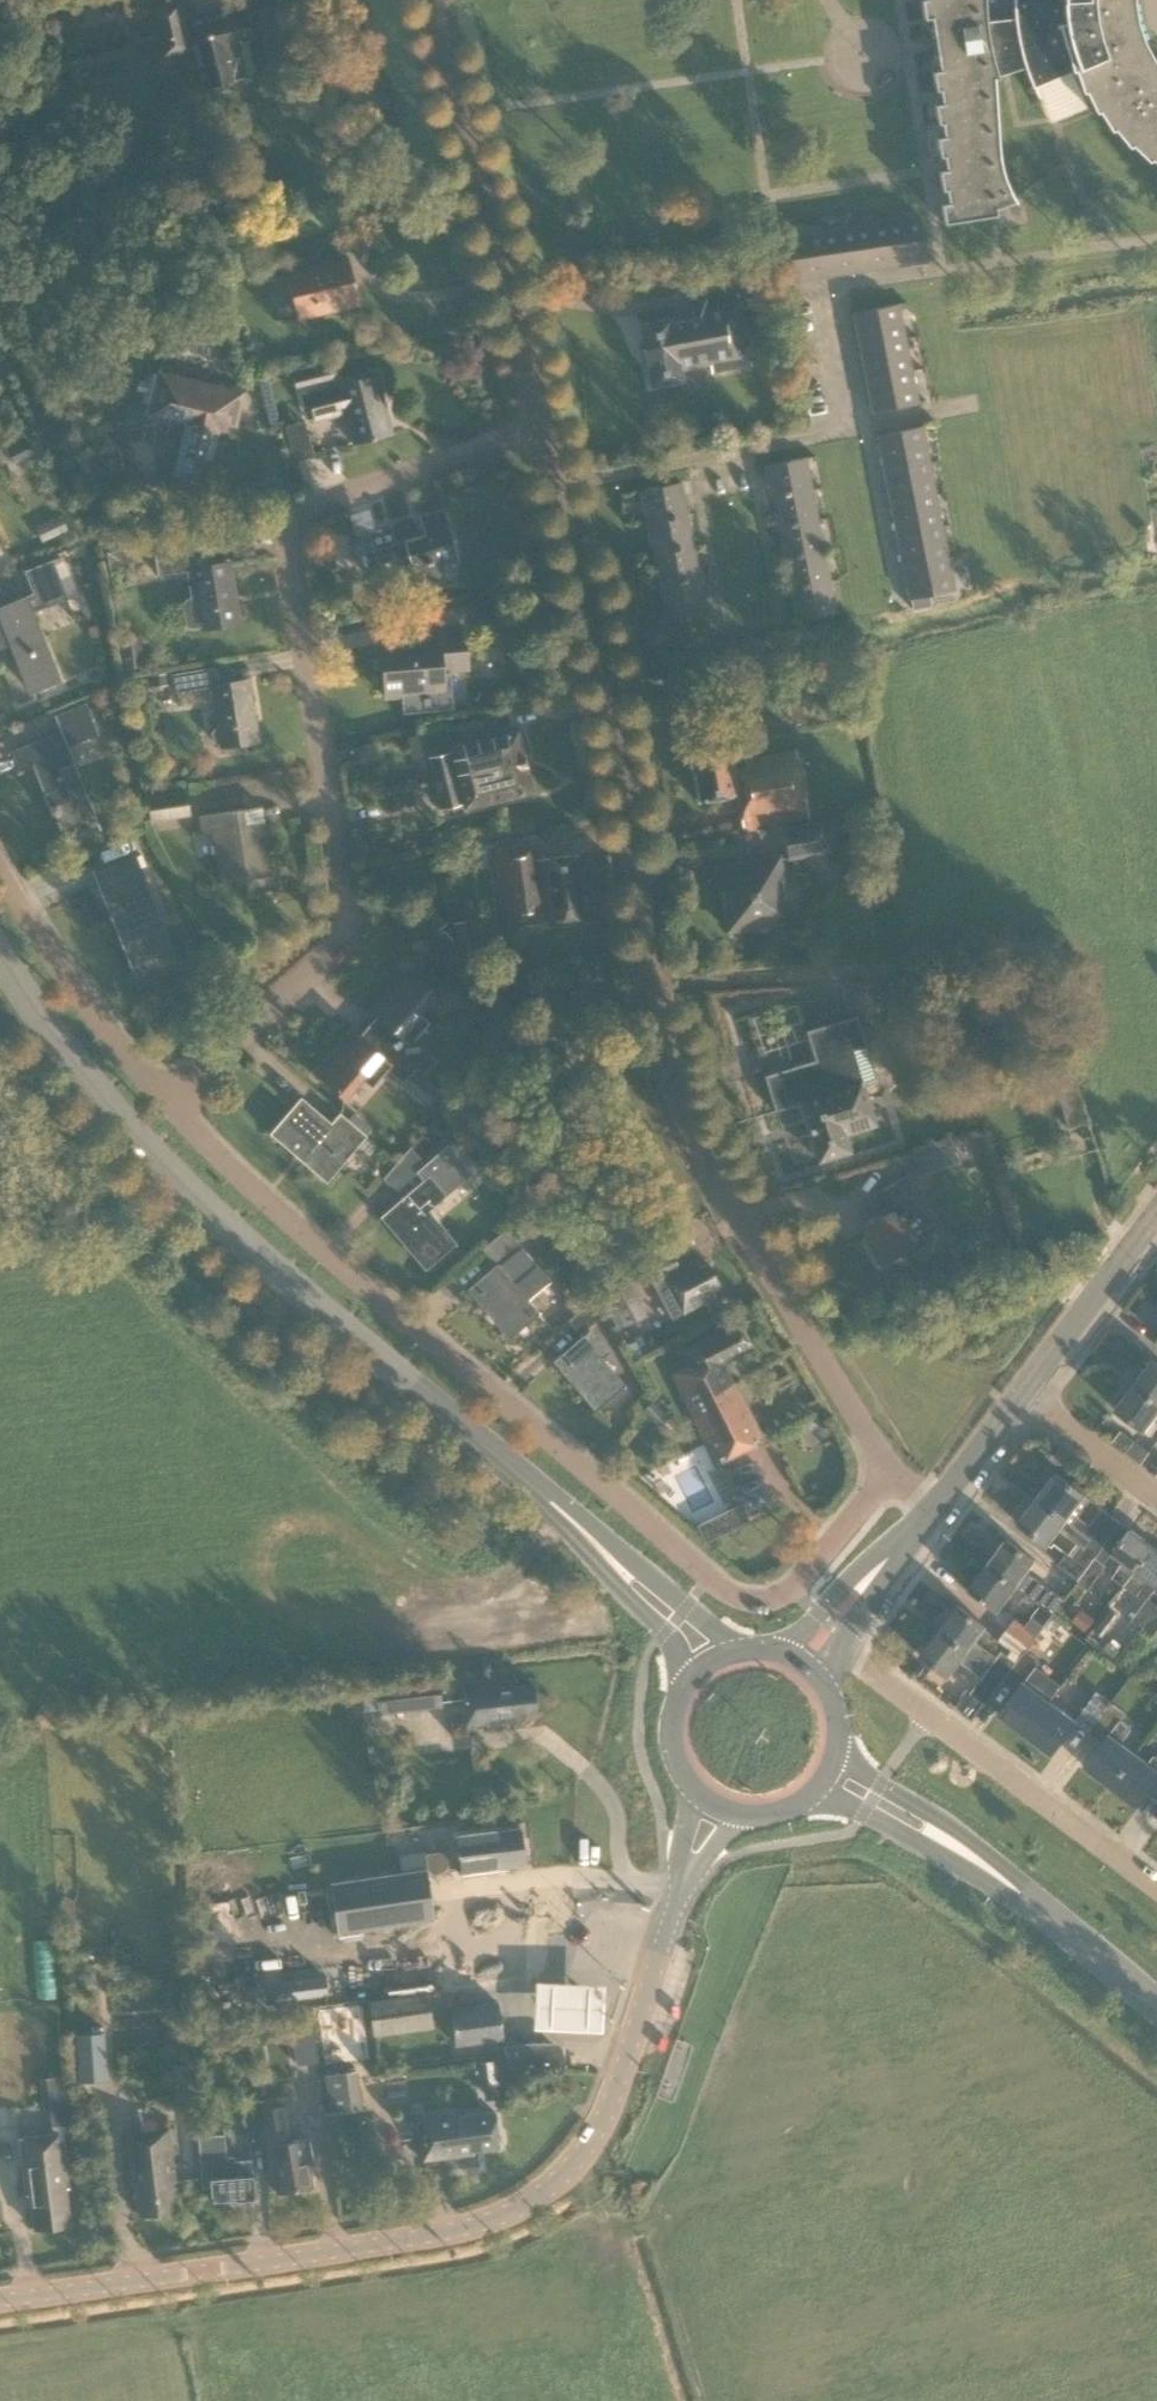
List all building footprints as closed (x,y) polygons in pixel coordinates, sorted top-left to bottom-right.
[(146,0),(129,0),(131,8),(147,4),(146,0)] [(182,0),(167,0),(146,5),(159,57),(193,49),(202,86),(248,75),(245,64),(239,60),(238,55),(241,49),(239,39),(251,36),(244,5),(187,19),(182,0)] [(984,0),(920,0),(923,17),(926,16),(935,68),(931,68),(937,101),(933,101),(939,134),(936,134),(941,167),(938,168),(943,200),(940,201),(943,220),(996,212),(995,204),(1013,198),(1014,200),(1016,199),(1009,186),(1004,176),(1001,166),(999,155),(998,144),(994,77),(998,75),(997,74),(1024,65),(1022,59),(1021,53),(1019,47),(1017,41),(1016,35),(1015,29),(1014,22),(1014,16),(985,20),(984,0)] [(1014,16),(1014,22),(1015,29),(1016,35),(1017,41),(1019,47),(1021,53),(1022,59),(1024,65),(1027,73),(1037,96),(1039,96),(1034,85),(1074,68),(1082,90),(1085,89),(1095,110),(1098,108),(1110,128),(1113,126),(1128,144),(1130,142),(1147,158),(1150,156),(1156,162),(1156,63),(1156,62),(1145,43),(1137,23),(1134,1),(1134,0),(1013,0),(1014,16)] [(886,220),(893,265),(926,260),(919,215),(886,220)] [(893,265),(886,220),(853,224),(860,270),(893,265)] [(827,275),(860,270),(853,224),(820,229),(827,275)] [(827,275),(820,229),(787,234),(794,280),(827,275)] [(357,301),(347,258),(288,273),(298,316),(357,301)] [(758,360),(745,289),(698,298),(701,315),(669,321),(669,317),(638,322),(649,384),(681,378),(679,367),(710,362),(711,368),(758,360)] [(852,312),(859,345),(904,336),(897,303),(852,312)] [(910,369),(904,336),(859,345),(865,378),(910,369)] [(340,366),(338,356),(313,361),(315,371),(340,366)] [(910,369),(865,378),(871,411),(917,402),(910,369)] [(243,390),(159,370),(150,406),(186,415),(169,485),(202,493),(220,420),(235,424),(243,390)] [(390,433),(375,374),(307,391),(315,419),(344,411),(352,443),(390,433)] [(876,434),(883,467),(928,458),(921,425),(876,434)] [(34,453),(27,439),(7,448),(13,462),(34,453)] [(770,494),(810,487),(804,456),(764,463),(770,494)] [(934,490),(928,458),(883,467),(889,499),(934,490)] [(51,462),(43,466),(47,474),(55,471),(51,462)] [(640,488),(646,519),(685,511),(679,480),(640,488)] [(810,487),(770,494),(776,525),(816,517),(810,487)] [(889,499),(896,532),(941,523),(934,490),(889,499)] [(457,559),(443,507),(418,514),(423,533),(403,538),(403,539),(395,541),(390,524),(358,532),(367,566),(407,555),(415,585),(446,576),(443,563),(457,559)] [(646,519),(652,550),(691,542),(685,511),(646,519)] [(776,525),(782,556),(822,548),(816,517),(776,525)] [(902,565),(947,556),(941,523),(896,532),(902,565)] [(697,573),(691,542),(652,550),(658,580),(697,573)] [(216,562),(214,548),(154,556),(156,572),(192,567),(196,595),(186,597),(183,601),(186,621),(190,625),(200,623),(201,628),(237,622),(228,560),(216,562)] [(788,587),(828,580),(822,548),(782,556),(788,587)] [(67,596),(77,592),(62,556),(24,571),(33,592),(0,605),(0,645),(11,641),(31,691),(58,680),(30,611),(67,596)] [(954,588),(947,556),(902,565),(908,597),(954,588)] [(697,573),(658,580),(664,612),(703,604),(697,573)] [(834,611),(828,580),(788,587),(794,619),(834,611)] [(709,636),(703,604),(664,612),(670,644),(709,636)] [(429,651),(381,655),(384,695),(401,694),(402,712),(444,708),(443,691),(441,670),(466,668),(463,624),(424,627),(424,629),(427,629),(429,651)] [(144,664),(139,633),(118,636),(122,667),(144,664)] [(217,682),(215,665),(172,671),(175,690),(210,685),(217,727),(214,727),(211,732),(212,739),(216,742),(219,742),(219,746),(256,740),(246,678),(217,682)] [(167,684),(166,672),(150,674),(151,685),(167,684)] [(97,733),(85,702),(55,714),(58,722),(61,730),(34,741),(42,760),(31,765),(51,812),(54,811),(62,832),(96,818),(72,758),(67,746),(97,733)] [(426,756),(432,780),(523,759),(516,729),(449,745),(445,728),(423,734),(428,756),(426,756)] [(732,765),(728,742),(688,749),(697,800),(735,793),(742,830),(808,818),(796,750),(745,758),(746,763),(732,765)] [(523,759),(432,780),(439,807),(462,801),(463,806),(531,790),(523,759)] [(190,814),(185,788),(146,795),(150,820),(190,814)] [(395,809),(391,797),(382,800),(385,812),(395,809)] [(267,846),(260,805),(195,815),(198,833),(210,831),(218,882),(271,874),(268,852),(270,851),(270,846),(267,846)] [(831,851),(825,818),(782,826),(788,859),(831,851)] [(533,858),(531,842),(490,847),(498,926),(584,916),(577,853),(533,858)] [(172,952),(133,853),(92,870),(108,908),(105,909),(107,915),(110,914),(131,968),(172,952)] [(788,918),(777,857),(716,867),(727,929),(788,918)] [(478,947),(470,916),(452,921),(460,952),(478,947)] [(374,1033),(415,1068),(416,1067),(424,1074),(436,1059),(415,1042),(422,1034),(424,1036),(432,1027),(416,1014),(434,993),(408,971),(372,1012),(384,1022),(374,1033)] [(532,971),(519,974),(524,993),(537,990),(532,971)] [(565,990),(528,997),(530,1011),(568,1004),(565,990)] [(774,1109),(802,1101),(808,1120),(807,1121),(819,1159),(846,1151),(846,1152),(849,1150),(844,1133),(875,1124),(863,1082),(876,1078),(856,1013),(805,1029),(814,1059),(764,1074),(774,1109)] [(415,1068),(374,1033),(365,1043),(354,1033),(319,1074),(345,1097),(362,1077),(372,1086),(387,1068),(403,1081),(415,1068)] [(330,1122),(300,1096),(269,1132),(326,1180),(365,1134),(339,1112),(330,1122)] [(1081,1102),(1062,1108),(1068,1127),(1087,1120),(1081,1102)] [(948,1135),(911,1147),(919,1172),(955,1161),(948,1135)] [(409,1144),(401,1154),(380,1178),(398,1199),(378,1216),(408,1250),(410,1248),(423,1264),(452,1240),(426,1211),(472,1171),(447,1142),(425,1162),(409,1144)] [(932,1223),(904,1175),(878,1190),(889,1209),(877,1216),(876,1215),(862,1223),(870,1238),(865,1241),(878,1265),(901,1252),(902,1255),(915,1248),(911,1242),(929,1232),(926,1227),(932,1223)] [(541,1222),(532,1211),(520,1220),(529,1232),(541,1222)] [(548,1280),(504,1228),(480,1247),(494,1263),(466,1287),(493,1319),(494,1317),(507,1332),(535,1309),(526,1299),(548,1280)] [(645,1262),(654,1279),(651,1281),(671,1317),(682,1311),(712,1296),(707,1288),(716,1283),(705,1263),(697,1267),(694,1262),(693,1259),(688,1262),(677,1267),(674,1262),(668,1249),(645,1261),(645,1262)] [(602,1288),(605,1294),(622,1327),(647,1314),(627,1275),(602,1288)] [(601,1312),(589,1299),(567,1318),(578,1332),(601,1312)] [(749,1347),(737,1323),(681,1351),(687,1364),(671,1372),(716,1460),(760,1438),(730,1377),(725,1379),(717,1363),(749,1347)] [(621,1380),(601,1357),(609,1349),(590,1327),(552,1359),(579,1390),(581,1388),(594,1403),(621,1380)] [(1156,1401),(1156,1361),(1153,1358),(1134,1383),(1156,1401)] [(1134,1383),(1115,1409),(1143,1430),(1150,1434),(1156,1425),(1156,1401),(1134,1383)] [(1055,1472),(1036,1497),(1065,1519),(1090,1538),(1102,1547),(1114,1530),(1115,1530),(1121,1522),(1102,1507),(1089,1524),(1077,1515),(1090,1499),(1084,1494),(1055,1472)] [(1036,1497),(1017,1522),(1046,1544),(1058,1529),(1076,1542),(1083,1548),(1081,1550),(1076,1559),(1068,1553),(1066,1552),(1057,1564),(1077,1579),(1095,1556),(1102,1547),(1090,1538),(1065,1519),(1036,1497)] [(739,1504),(698,1524),(706,1539),(747,1519),(739,1504)] [(1112,1576),(1123,1584),(1153,1545),(1130,1527),(1123,1536),(1111,1552),(1123,1561),(1112,1576)] [(1005,1538),(987,1562),(1016,1584),(1018,1582),(1028,1590),(1042,1601),(1054,1610),(1063,1598),(1051,1589),(1027,1570),(1035,1560),(1005,1538)] [(1123,1584),(1136,1594),(1147,1579),(1156,1587),(1156,1586),(1156,1548),(1153,1545),(1123,1584)] [(1088,1587),(1106,1564),(1104,1563),(1095,1556),(1077,1579),(1088,1587)] [(987,1562),(968,1588),(997,1609),(1009,1594),(1020,1602),(1028,1590),(1018,1582),(1016,1584),(987,1562)] [(1140,1628),(1156,1605),(1146,1597),(1129,1620),(1140,1628)] [(1034,1613),(1032,1615),(1043,1624),(1045,1622),(1054,1610),(1042,1601),(1034,1613)] [(956,1604),(938,1629),(967,1650),(985,1664),(988,1666),(990,1663),(1004,1673),(1006,1674),(1016,1661),(1007,1655),(1000,1650),(997,1654),(996,1655),(975,1639),(977,1636),(985,1625),(956,1604)] [(1140,1628),(1151,1636),(1156,1628),(1156,1605),(1140,1628)] [(1095,1618),(1081,1608),(1072,1620),(1086,1630),(1095,1618)] [(1102,1635),(1119,1614),(1111,1608),(1094,1629),(1102,1635)] [(1007,1628),(1028,1644),(1036,1633),(1015,1617),(1007,1628)] [(1028,1644),(1007,1628),(999,1639),(1012,1648),(1021,1655),(1025,1649),(1028,1644)] [(938,1629),(919,1654),(948,1675),(960,1660),(981,1676),(969,1691),(983,1702),(1004,1673),(990,1663),(988,1666),(985,1664),(967,1650),(938,1629)] [(998,1713),(1024,1733),(1048,1701),(1022,1682),(1039,1659),(1025,1649),(1021,1655),(1016,1661),(1006,1674),(1002,1679),(1016,1689),(998,1713)] [(375,1683),(375,1684),(361,1685),(363,1709),(378,1708),(378,1712),(440,1704),(436,1676),(375,1683)] [(496,1686),(496,1679),(461,1683),(466,1728),(501,1724),(500,1720),(516,1718),(516,1715),(535,1713),(532,1682),(496,1686)] [(1084,1708),(1074,1721),(1088,1731),(1110,1701),(1097,1691),(1084,1708)] [(1048,1701),(1024,1733),(1050,1752),(1074,1721),(1048,1701)] [(1125,1712),(1110,1701),(1088,1731),(1101,1741),(1083,1765),(1109,1785),(1134,1752),(1121,1743),(1132,1728),(1120,1719),(1125,1712)] [(1134,1752),(1109,1785),(1135,1805),(1154,1780),(1156,1782),(1156,1756),(1155,1754),(1148,1763),(1134,1752)] [(523,1862),(518,1825),(491,1829),(490,1826),(455,1830),(461,1873),(506,1867),(506,1864),(523,1862)] [(433,1917),(426,1867),(329,1882),(336,1931),(433,1917)] [(85,1924),(83,1897),(66,1898),(67,1925),(85,1924)] [(325,1975),(274,1982),(276,1999),(328,1993),(325,1975)] [(605,1980),(537,1978),(536,2024),(604,2028),(605,1980)] [(262,1984),(243,1986),(244,1997),(263,1994),(262,1984)] [(432,2024),(427,1991),(368,1999),(372,2032),(432,2024)] [(115,1993),(115,2024),(143,2024),(143,2012),(165,2012),(165,1993),(115,1993)] [(502,2036),(498,2001),(449,2008),(454,2043),(502,2036)] [(317,2025),(295,2029),(301,2060),(323,2056),(317,2025)] [(103,2031),(76,2033),(79,2080),(107,2078),(103,2031)] [(245,2046),(245,2032),(224,2033),(225,2046),(245,2046)] [(529,2045),(528,2040),(502,2044),(506,2075),(561,2067),(559,2052),(550,2045),(529,2045)] [(499,2058),(485,2060),(486,2069),(500,2067),(499,2058)] [(362,2107),(357,2069),(323,2074),(328,2112),(362,2107)] [(61,2077),(39,2080),(44,2126),(67,2124),(61,2077)] [(288,2139),(282,2104),(256,2108),(263,2145),(268,2144),(276,2191),(312,2184),(307,2157),(311,2156),(307,2136),(288,2139)] [(498,2145),(493,2109),(456,2114),(455,2111),(416,2116),(422,2158),(472,2152),(472,2148),(498,2145)] [(174,2180),(168,2127),(159,2128),(158,2120),(152,2120),(152,2118),(141,2119),(143,2130),(125,2132),(132,2185),(135,2185),(139,2213),(175,2209),(171,2180),(174,2180)] [(67,2185),(58,2130),(15,2137),(24,2193),(28,2193),(33,2227),(69,2221),(63,2185),(67,2185)] [(226,2159),(223,2132),(197,2134),(201,2186),(209,2185),(210,2198),(233,2197),(233,2198),(253,2196),(252,2173),(251,2173),(250,2157),(226,2159)]
